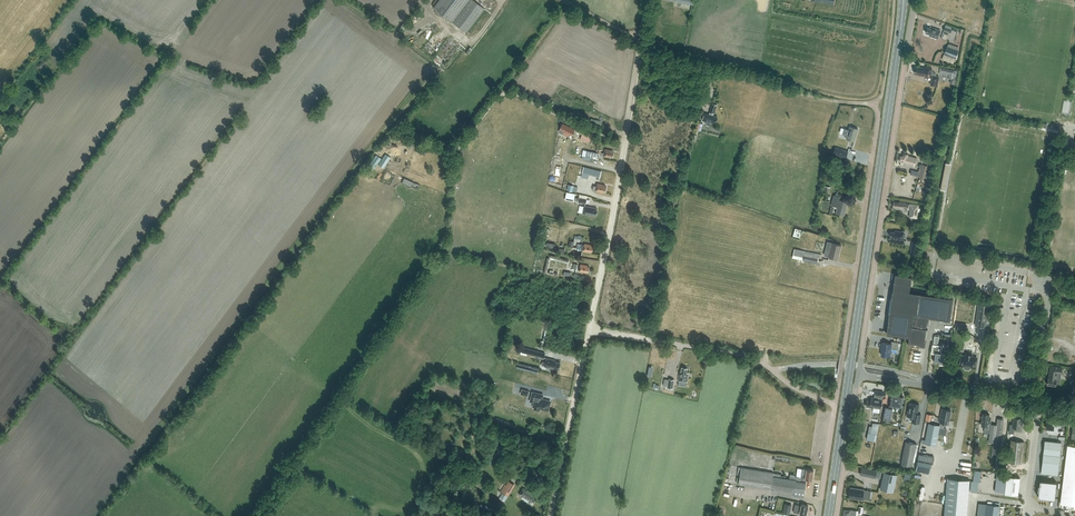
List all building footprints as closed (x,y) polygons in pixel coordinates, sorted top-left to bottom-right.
[(474,0),(438,0),(433,7),(467,32),(485,8),(474,0)] [(932,27),(932,29),(928,27),(926,32),(930,34),(929,35),(938,38),(941,30),(932,27)] [(958,50),(947,46),(944,54),(955,58),(958,50)] [(955,58),(944,54),(942,59),(953,63),(955,58)] [(928,76),(928,74),(931,74),(932,66),(926,65),(925,68),(920,67),(920,68),(916,67),(915,73),(919,73),(919,74),(921,74),(921,76),(924,76),(924,75),(928,76)] [(957,70),(941,67),(940,71),(952,73),(951,78),(955,79),(957,70)] [(936,74),(932,71),(931,74),(932,74),(930,85),(937,86),(939,76),(936,75),(936,74)] [(553,102),(569,108),(573,99),(556,93),(553,102)] [(710,111),(711,111),(710,114),(705,112),(703,120),(707,121),(706,123),(707,124),(710,125),(710,124),(711,122),(712,122),(712,121),(716,122),(718,116),(713,115),(714,112),(714,113),(717,105),(717,104),(713,103),(710,111)] [(600,127),(602,120),(590,117),(589,124),(600,127)] [(572,135),(575,129),(562,123),(560,129),(564,131),(563,133),(568,136),(569,134),(572,135)] [(854,141),(858,129),(850,126),(849,129),(845,128),(843,134),(847,135),(846,138),(854,141)] [(835,147),(833,153),(846,157),(848,151),(835,147)] [(601,153),(598,152),(597,152),(597,153),(587,150),(586,156),(583,156),(582,159),(591,160),(591,158),(600,160),(600,159),(599,159),(600,154),(604,155),(604,156),(611,157),(611,156),(613,156),(614,152),(612,151),(613,150),(605,148),(605,153),(601,152),(601,153)] [(908,155),(908,154),(904,153),(903,156),(901,155),(900,160),(906,162),(905,163),(914,166),(917,158),(908,155)] [(940,189),(945,190),(950,163),(945,162),(940,189)] [(919,177),(926,179),(929,166),(924,164),(922,168),(919,177)] [(584,166),(582,172),(600,177),(601,171),(584,166)] [(417,188),(419,184),(403,178),(401,182),(417,188)] [(606,186),(605,186),(605,184),(598,183),(597,186),(594,185),(593,190),(603,192),(604,191),(605,191),(606,186)] [(565,200),(574,200),(575,192),(565,191),(565,200)] [(844,215),(847,201),(840,199),(840,196),(834,194),(831,205),(838,207),(836,213),(844,215)] [(909,206),(910,203),(905,203),(906,202),(900,201),(900,202),(894,201),(893,206),(895,207),(895,208),(905,209),(909,209),(909,208),(910,208),(911,206),(909,206)] [(911,204),(911,206),(910,208),(909,217),(917,218),(919,205),(911,204)] [(580,205),(579,212),(583,213),(593,215),(593,214),(597,215),(598,209),(596,209),(596,208),(585,206),(580,205)] [(891,231),(890,236),(894,237),(894,238),(903,240),(903,237),(905,237),(905,234),(903,234),(904,231),(897,230),(896,232),(891,231)] [(584,250),(583,251),(591,252),(591,251),(592,251),(593,246),(592,246),(592,245),(585,243),(585,244),(581,244),(580,249),(584,250)] [(829,256),(838,258),(841,245),(832,243),(829,256)] [(793,257),(792,257),(791,261),(796,262),(797,258),(804,260),(817,263),(818,258),(815,257),(816,253),(795,248),(793,257)] [(587,273),(587,271),(588,271),(589,266),(588,266),(588,265),(581,264),(580,271),(587,273)] [(925,342),(927,329),(926,329),(928,316),(950,320),(954,298),(920,293),(910,291),(912,275),(896,273),(887,333),(910,337),(909,344),(909,343),(921,345),(921,341),(925,342)] [(975,325),(986,326),(990,304),(979,303),(975,325)] [(956,321),(955,328),(966,330),(967,323),(956,321)] [(897,350),(899,342),(892,341),(891,343),(882,342),(882,347),(883,347),(882,355),(890,356),(891,349),(897,350)] [(933,344),(931,353),(935,353),(934,362),(938,362),(938,363),(939,363),(939,364),(944,364),(945,353),(941,352),(942,345),(933,344)] [(544,358),(545,352),(523,347),(522,352),(544,358)] [(966,355),(961,355),(960,365),(975,367),(977,357),(972,356),(972,353),(967,353),(966,355)] [(558,369),(560,362),(555,361),(555,360),(547,358),(546,361),(543,361),(542,365),(545,365),(544,366),(556,369),(556,368),(558,369)] [(539,372),(540,366),(518,363),(517,368),(539,372)] [(1049,377),(1048,377),(1047,384),(1056,385),(1057,378),(1056,378),(1057,373),(1061,373),(1062,367),(1051,365),(1050,373),(1049,373),(1049,377)] [(687,381),(689,372),(687,372),(687,367),(682,367),(681,371),(680,371),(679,380),(687,381)] [(673,387),(674,379),(669,378),(669,379),(664,378),(663,385),(668,386),(668,387),(673,387)] [(884,392),(876,390),(875,395),(876,395),(875,397),(872,397),(871,401),(867,400),(866,406),(870,406),(870,407),(881,408),(884,392)] [(540,409),(549,411),(551,400),(543,398),(544,394),(532,391),(529,401),(534,403),(533,407),(534,407),(533,409),(540,411),(540,409)] [(903,395),(892,393),(890,405),(889,407),(885,406),(883,419),(890,421),(893,407),(893,405),(901,407),(903,395)] [(920,423),(921,414),(918,413),(919,404),(910,402),(909,410),(908,410),(907,415),(913,416),(912,421),(920,423)] [(925,443),(936,445),(940,427),(944,428),(945,423),(949,423),(951,410),(943,408),(941,418),(940,425),(929,423),(925,443)] [(1000,446),(1000,442),(1001,442),(1004,419),(998,418),(997,425),(991,424),(991,423),(991,418),(989,418),(990,414),(983,413),(982,422),(981,425),(985,426),(984,432),(990,432),(989,441),(994,442),(993,455),(997,455),(996,468),(1001,469),(1004,447),(1000,446)] [(497,417),(494,423),(503,427),(506,421),(497,417)] [(1010,424),(1009,432),(1013,432),(1014,430),(1021,431),(1022,424),(1020,424),(1021,417),(1014,417),(1013,424),(1010,424)] [(1057,430),(1058,423),(1054,423),(1054,420),(1047,419),(1046,426),(1048,427),(1047,430),(1049,430),(1048,433),(1058,434),(1059,431),(1057,430)] [(871,433),(877,434),(879,424),(873,422),(871,433)] [(1009,462),(1022,463),(1024,441),(1011,440),(1009,462)] [(1045,440),(1043,453),(1041,473),(1057,475),(1061,442),(1045,440)] [(902,463),(901,466),(912,468),(912,465),(917,443),(906,441),(901,463),(902,463)] [(1068,444),(1060,503),(1074,504),(1074,445),(1068,444)] [(921,471),(930,473),(932,463),(933,463),(934,456),(919,453),(916,470),(918,470),(918,473),(920,473),(921,471)] [(806,482),(805,482),(806,478),(812,479),(814,470),(807,469),(802,468),(801,477),(795,476),(795,474),(790,474),(789,479),(781,477),(781,474),(774,473),(774,472),(738,467),(737,474),(740,475),(739,484),(795,493),(794,495),(804,497),(806,482)] [(877,470),(862,467),(861,474),(876,477),(877,470)] [(970,490),(977,491),(978,480),(980,481),(981,470),(974,469),(973,480),(971,479),(970,490)] [(894,491),(897,474),(884,471),(881,489),(894,491)] [(1007,476),(1005,493),(1018,494),(1020,478),(1007,476)] [(970,480),(947,478),(944,515),(967,515),(970,480)] [(1055,498),(1057,482),(1040,480),(1038,496),(1055,498)] [(514,485),(509,482),(503,492),(508,495),(514,485)] [(863,499),(863,498),(869,499),(871,491),(864,490),(864,489),(850,487),(849,497),(863,499)] [(537,497),(535,496),(536,495),(523,488),(520,494),(532,501),(533,500),(535,501),(537,497)] [(799,505),(795,504),(794,512),(800,513),(806,514),(808,506),(802,504),(801,506),(798,506),(799,505)] [(999,505),(986,504),(985,515),(998,515),(999,505)] [(843,515),(856,515),(856,512),(862,513),(863,507),(859,506),(859,511),(850,509),(850,510),(844,509),(843,515)]
